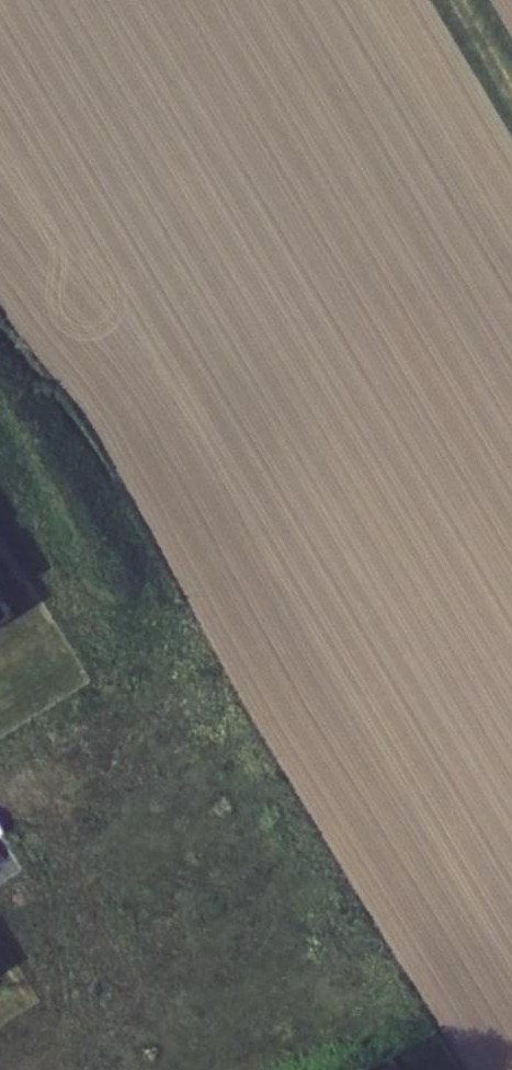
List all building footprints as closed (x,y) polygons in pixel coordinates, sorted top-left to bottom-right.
[(14,616),(0,594),(0,625),(14,616)]
